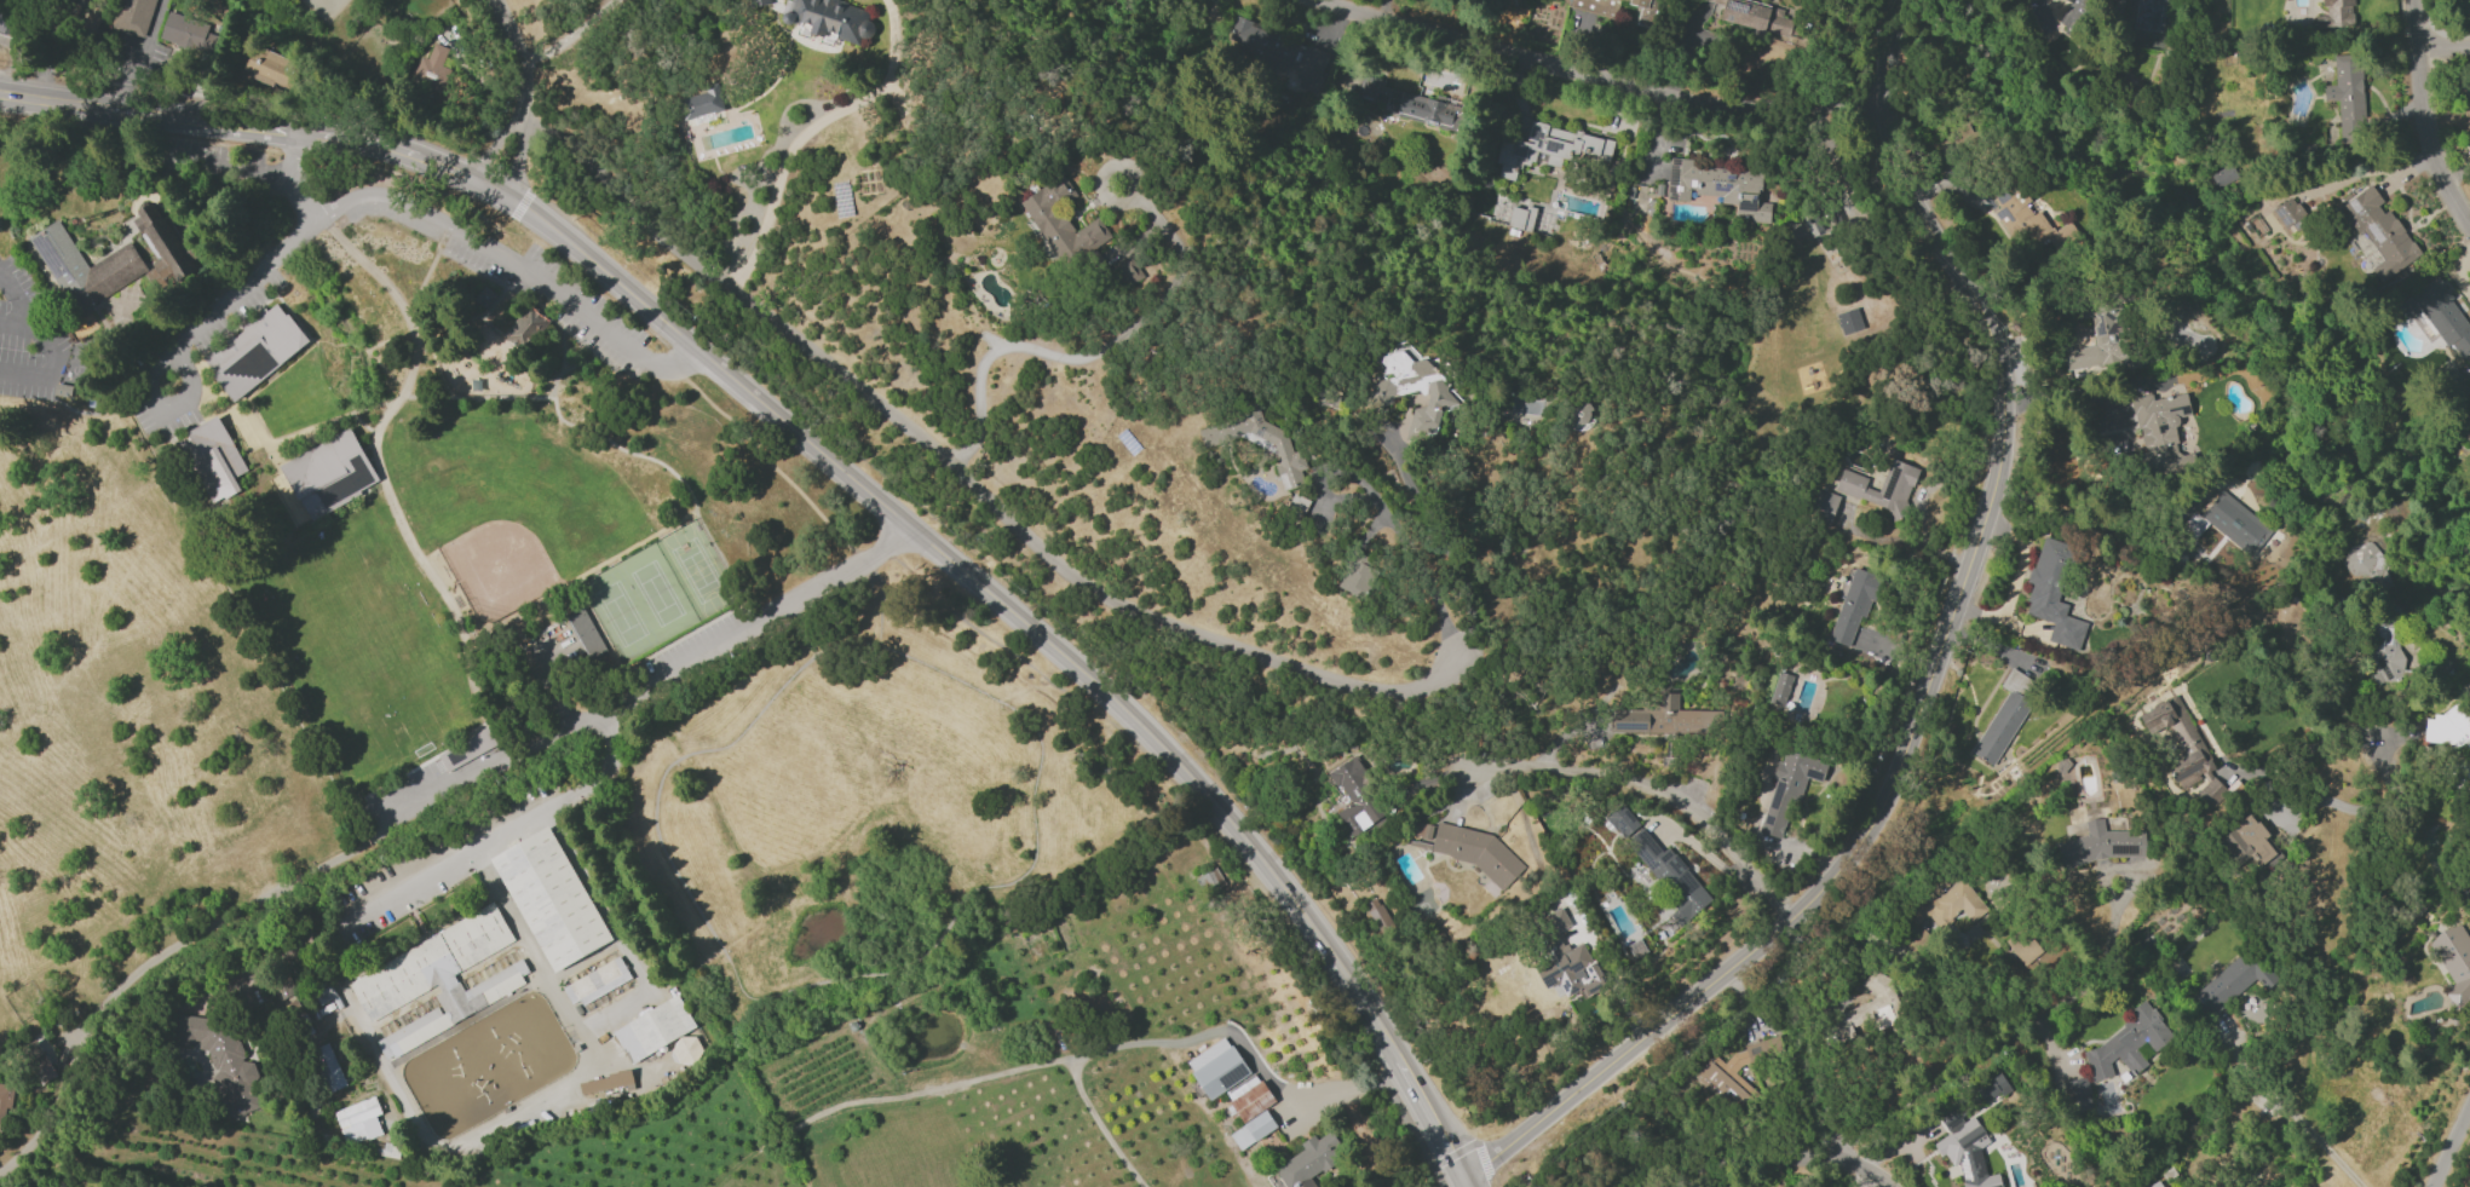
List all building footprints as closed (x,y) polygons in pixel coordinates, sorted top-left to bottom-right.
[(111,27),(144,37),(155,0),(118,0),(111,27)] [(845,0),(784,0),(780,25),(825,33),(824,35),(865,43),(869,22),(867,22),(870,4),(845,0)] [(1570,6),(1613,17),(1616,3),(1638,8),(1635,24),(1651,28),(1657,0),(1571,0),(1570,6)] [(1795,39),(1799,22),(1781,18),(1783,9),(1746,0),(1724,0),(1719,21),(1753,29),(1751,36),(1762,39),(1763,31),(1795,39)] [(2058,24),(2073,31),(2088,0),(2064,0),(2069,3),(2058,24)] [(2353,0),(2324,0),(2325,7),(2326,15),(2315,16),(2316,28),(2355,25),(2353,0)] [(95,29),(101,9),(89,5),(83,26),(95,29)] [(14,12),(0,10),(0,33),(11,35),(14,12)] [(158,40),(212,57),(218,36),(205,32),(208,24),(167,11),(158,40)] [(1316,94),(1331,55),(1272,33),(1268,45),(1264,43),(1258,59),(1298,74),(1293,86),(1316,94)] [(441,66),(447,48),(432,42),(426,59),(420,56),(410,83),(440,94),(450,69),(441,66)] [(251,76),(286,91),(298,63),(253,44),(243,68),(252,72),(251,76)] [(2333,55),(2334,85),(2322,85),(2323,101),(2338,101),(2339,135),(2356,134),(2356,129),(2364,129),(2361,54),(2333,55)] [(1382,89),(1384,79),(1365,75),(1359,106),(1456,125),(1460,104),(1382,89)] [(678,99),(684,120),(723,110),(716,82),(703,85),(705,91),(678,99)] [(1613,141),(1530,121),(1525,141),(1501,135),(1495,163),(1500,164),(1497,177),(1513,180),(1517,164),(1531,167),(1535,151),(1547,154),(1544,164),(1559,167),(1562,156),(1607,167),(1613,141)] [(1761,173),(1691,166),(1692,159),(1670,157),(1666,198),(1690,201),(1690,197),(1736,201),(1734,218),(1768,222),(1770,203),(1758,201),(1761,173)] [(1019,201),(1063,268),(1111,237),(1097,216),(1074,232),(1058,207),(1076,196),(1062,173),(1019,201)] [(2054,231),(2038,210),(2034,213),(2003,175),(1980,194),(2017,241),(2026,234),(2036,247),(2045,239),(2055,252),(2078,234),(2067,221),(2054,231)] [(2381,261),(2370,268),(2379,282),(2420,256),(2387,205),(2384,206),(2371,185),(2339,205),(2359,236),(2364,232),(2381,261)] [(2287,234),(2308,221),(2292,196),(2271,209),(2287,234)] [(167,213),(160,217),(152,204),(129,217),(168,285),(195,269),(187,257),(191,255),(167,213)] [(1533,209),(1510,205),(1507,228),(1530,231),(1533,209)] [(147,272),(130,242),(85,267),(59,219),(30,235),(74,313),(147,272)] [(1143,277),(1131,256),(1113,266),(1125,287),(1143,277)] [(2406,320),(2422,309),(2457,360),(2469,351),(2469,328),(2436,277),(2395,305),(2406,320)] [(485,310),(497,295),(484,285),(472,300),(485,310)] [(2094,346),(2062,350),(2065,370),(2123,363),(2114,300),(2078,305),(2080,318),(2091,317),(2094,346)] [(309,343),(277,301),(201,358),(232,400),(309,343)] [(501,337),(522,353),(548,320),(527,304),(501,337)] [(1834,314),(1841,335),(1863,328),(1856,307),(1834,314)] [(1406,433),(1418,435),(1423,433),(1434,435),(1439,413),(1453,407),(1431,354),(1416,361),(1409,360),(1411,352),(1407,343),(1400,342),(1404,351),(1397,350),(1379,357),(1386,373),(1392,374),(1371,383),(1369,393),(1375,409),(1388,404),(1390,404),(1391,398),(1408,391),(1426,395),(1425,404),(1411,410),(1406,433)] [(1544,393),(1508,390),(1507,412),(1542,414),(1544,393)] [(2132,398),(2147,475),(2183,468),(2173,418),(2190,414),(2186,393),(2153,399),(2152,394),(2132,398)] [(1589,403),(1574,401),(1571,425),(1587,426),(1589,403)] [(1195,427),(1201,444),(1206,447),(1237,436),(1278,457),(1274,464),(1283,490),(1303,483),(1299,471),(1306,468),(1299,450),(1292,452),(1285,432),(1262,420),(1257,406),(1195,427)] [(178,436),(210,504),(239,490),(233,477),(245,471),(219,416),(178,436)] [(378,483),(351,428),(279,463),(307,519),(378,483)] [(1833,492),(1902,515),(1918,468),(1889,459),(1878,491),(1864,486),(1868,476),(1841,467),(1833,492)] [(1838,495),(1817,489),(1809,519),(1830,525),(1838,495)] [(2272,529),(2218,490),(2200,516),(2192,510),(2179,529),(2208,550),(2218,536),(2251,559),(2272,529)] [(2078,650),(2086,622),(2064,616),(2067,604),(2055,600),(2071,544),(2041,536),(2028,583),(2032,584),(2023,614),(2052,622),(2046,641),(2078,650)] [(2343,546),(2346,577),(2366,575),(2368,590),(2385,588),(2380,542),(2343,546)] [(1337,588),(1361,599),(1377,561),(1353,551),(1337,588)] [(1849,647),(1859,616),(1865,618),(1879,576),(1852,567),(1828,640),(1849,647)] [(589,663),(606,655),(582,605),(565,613),(589,663)] [(2380,671),(2371,675),(2380,696),(2412,683),(2384,614),(2361,623),(2380,671)] [(2006,690),(1970,752),(1993,766),(2030,702),(2025,699),(2035,682),(2010,667),(1999,686),(2006,690)] [(1792,676),(1777,671),(1768,703),(1782,707),(1792,676)] [(1677,710),(1677,693),(1651,693),(1651,710),(1611,710),(1611,733),(1709,733),(1709,710),(1677,710)] [(2214,768),(2177,694),(2137,713),(2147,734),(2166,725),(2181,754),(2165,762),(2180,792),(2194,786),(2205,809),(2226,798),(2212,769),(2214,768)] [(2455,704),(2438,714),(2436,714),(2428,718),(2424,718),(2423,742),(2452,743),(2455,748),(2467,741),(2467,743),(2469,748),(2469,731),(2455,704)] [(447,772),(497,742),(487,726),(437,756),(447,772)] [(1828,762),(1785,750),(1782,762),(1776,761),(1771,779),(1773,779),(1759,833),(1784,840),(1801,777),(1822,782),(1828,762)] [(1351,836),(1384,815),(1349,759),(1326,773),(1334,787),(1339,784),(1351,803),(1336,812),(1351,836)] [(1623,839),(1639,825),(1620,803),(1604,818),(1623,839)] [(2277,854),(2252,814),(2217,836),(2236,866),(2251,857),(2257,867),(2277,854)] [(2105,831),(2101,818),(2093,819),(2085,821),(2085,835),(2056,844),(2064,869),(2104,857),(2140,857),(2144,855),(2144,830),(2105,831)] [(1524,867),(1490,834),(1437,822),(1434,826),(1415,821),(1412,836),(1432,840),(1429,852),(1470,861),(1500,891),(1524,867)] [(491,855),(549,972),(609,942),(551,825),(491,855)] [(1661,852),(1641,827),(1625,840),(1678,907),(1672,912),(1681,924),(1711,900),(1668,846),(1661,852)] [(1195,877),(1204,894),(1224,885),(1215,867),(1195,877)] [(1935,898),(1930,892),(1904,912),(1914,925),(1929,914),(1940,928),(1962,911),(1970,922),(1986,910),(1962,877),(1935,898)] [(1364,903),(1377,934),(1391,928),(1377,898),(1364,903)] [(346,978),(367,1021),(437,987),(440,992),(433,995),(439,1008),(374,1039),(383,1057),(526,988),(520,976),(528,972),(522,960),(461,989),(453,972),(513,943),(495,906),(346,978)] [(1527,925),(1543,959),(1532,964),(1544,989),(1558,983),(1565,997),(1579,990),(1583,997),(1606,986),(1594,960),(1590,962),(1581,943),(1566,950),(1557,932),(1569,926),(1561,909),(1527,925)] [(2453,986),(2443,991),(2453,1008),(2469,998),(2469,941),(2459,922),(2427,941),(2453,986)] [(2003,941),(2024,966),(2041,951),(2021,926),(2003,941)] [(2189,996),(2207,1018),(2256,978),(2266,990),(2278,980),(2258,956),(2251,962),(2243,952),(2189,996)] [(561,987),(572,1008),(630,978),(618,956),(561,987)] [(1836,1014),(1845,1037),(1851,1035),(1851,1026),(1865,1026),(1867,1030),(1877,1030),(1893,1024),(1893,1014),(1900,1011),(1887,980),(1887,972),(1867,972),(1867,981),(1852,987),(1851,1005),(1836,1014)] [(695,1028),(678,995),(612,1030),(629,1063),(695,1028)] [(2091,1082),(2113,1076),(2109,1062),(2117,1056),(2132,1076),(2146,1065),(2145,1059),(2173,1036),(2161,1021),(2160,1019),(2144,999),(2131,1009),(2134,1020),(2127,1022),(2095,1048),(2083,1051),(2091,1082)] [(232,1022),(177,1014),(172,1043),(186,1045),(198,1041),(197,1049),(207,1051),(229,1117),(259,1108),(252,1087),(255,1070),(253,1062),(241,1060),(242,1054),(232,1022)] [(694,1034),(666,1047),(675,1067),(703,1054),(694,1034)] [(1184,1062),(1208,1100),(1223,1091),(1228,1099),(1255,1083),(1226,1036),(1184,1062)] [(1693,1076),(1733,1112),(1753,1090),(1736,1075),(1735,1071),(1741,1065),(1784,1055),(1779,1036),(1747,1044),(1741,1051),(1733,1052),(1723,1063),(1713,1054),(1693,1076)] [(55,1076),(36,1039),(18,1049),(37,1086),(55,1076)] [(345,1085),(328,1043),(307,1052),(325,1094),(345,1085)] [(578,1081),(580,1095),(633,1084),(630,1071),(578,1081)] [(2009,1087),(1999,1072),(1974,1088),(1984,1104),(2009,1087)] [(2063,1082),(2070,1113),(2092,1108),(2085,1077),(2063,1082)] [(1228,1100),(1242,1122),(1275,1102),(1261,1080),(1228,1100)] [(4,1125),(6,1108),(11,1108),(13,1085),(0,1083),(0,1124),(4,1125)] [(332,1111),(345,1146),(381,1133),(374,1116),(381,1113),(374,1096),(332,1111)] [(1932,1144),(1939,1156),(1945,1155),(1951,1165),(1958,1163),(1962,1186),(2000,1186),(1997,1173),(1985,1175),(1980,1148),(1989,1142),(1974,1118),(1961,1120),(1952,1105),(1937,1114),(1948,1133),(1932,1144)] [(1237,1149),(1276,1129),(1267,1111),(1227,1131),(1237,1149)] [(1284,1186),(1316,1186),(1310,1178),(1344,1158),(1329,1132),(1315,1139),(1313,1135),(1300,1143),(1304,1149),(1272,1168),(1284,1186)]
